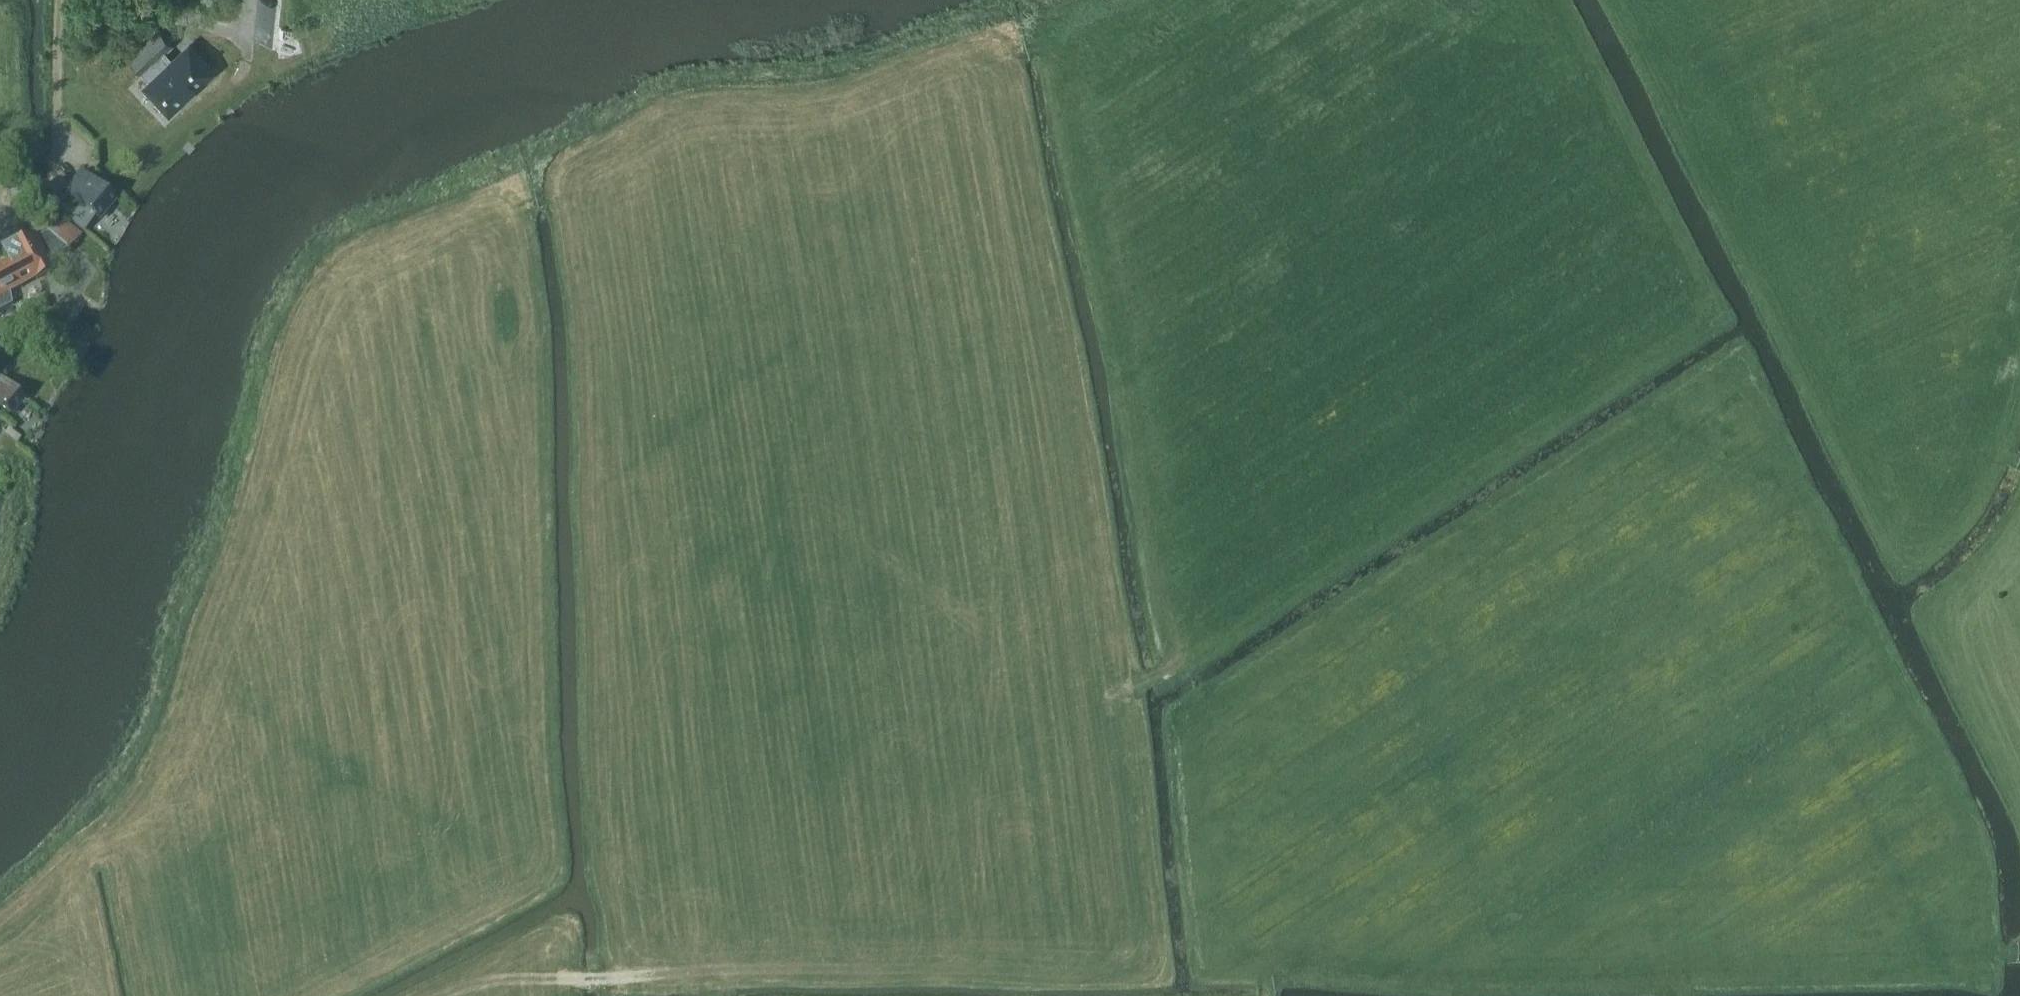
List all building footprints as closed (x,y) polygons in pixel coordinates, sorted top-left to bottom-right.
[(162,55),(173,45),(158,29),(127,58),(143,74),(162,55)] [(169,63),(162,55),(143,74),(172,104),(181,96),(183,99),(213,71),(188,45),(169,63)] [(70,220),(84,232),(96,218),(100,222),(117,201),(81,171),(64,192),(81,206),(70,220)] [(62,214),(49,226),(69,248),(83,235),(62,214)] [(36,239),(34,235),(3,251),(9,262),(0,267),(0,312),(12,305),(10,292),(22,286),(20,282),(33,275),(35,279),(52,270),(48,261),(68,250),(48,232),(36,239)] [(0,378),(0,407),(11,417),(26,400),(0,378)]
